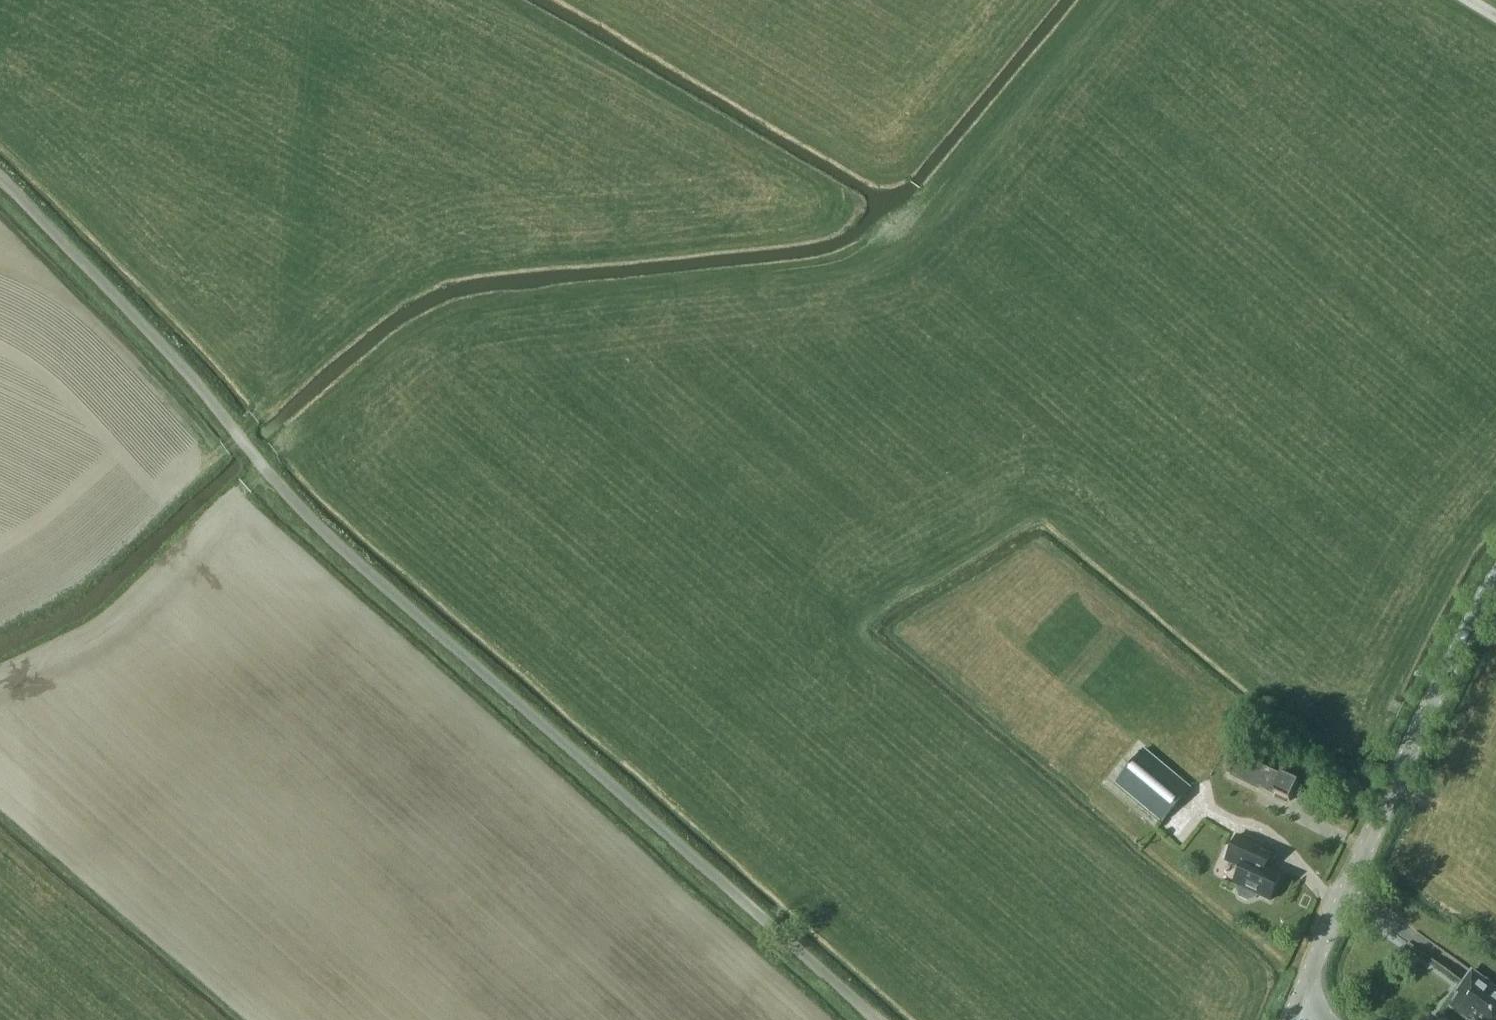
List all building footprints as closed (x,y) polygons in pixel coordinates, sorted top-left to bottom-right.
[(1144,749),(1115,783),(1162,823),(1191,788),(1144,749)] [(1290,801),(1299,782),(1238,754),(1231,774),(1290,801)] [(1238,835),(1232,848),(1226,861),(1241,868),(1234,884),(1238,886),(1237,889),(1240,897),(1248,901),(1256,898),(1258,895),(1270,900),(1281,875),(1265,868),(1273,851),(1238,835)] [(1472,971),(1461,987),(1463,989),(1450,1007),(1468,1019),(1471,1017),(1475,1019),(1495,1019),(1495,989),(1472,971)]
